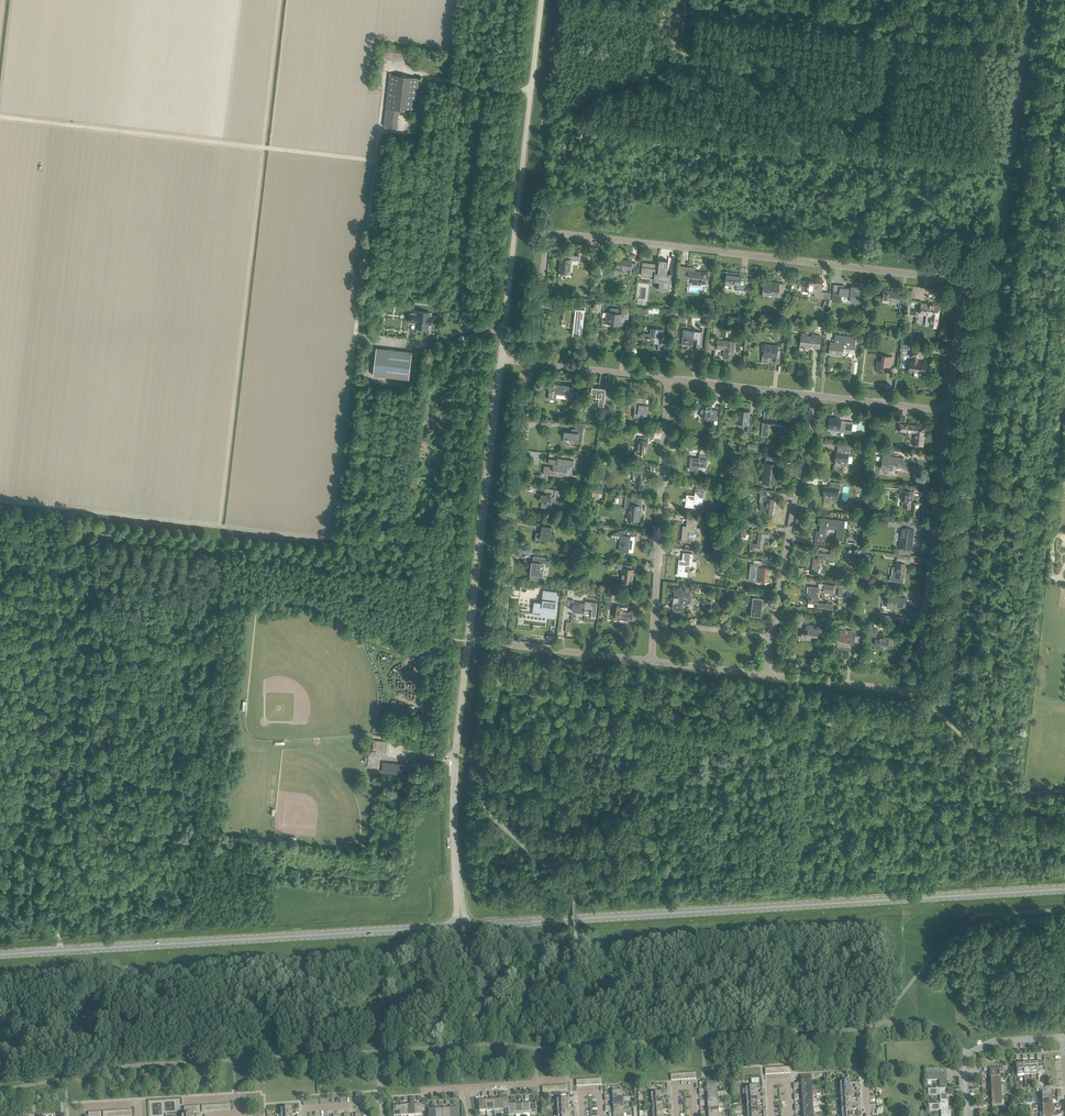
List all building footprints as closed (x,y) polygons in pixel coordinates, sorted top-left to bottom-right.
[(386,108),(415,111),(419,78),(390,75),(386,108)] [(383,126),(397,128),(399,110),(386,109),(383,126)] [(560,258),(561,258),(559,272),(559,273),(563,274),(563,273),(571,274),(570,273),(572,259),(579,260),(579,256),(564,254),(563,258),(560,258)] [(635,263),(631,263),(632,261),(625,260),(625,261),(622,260),(623,260),(618,259),(617,259),(617,266),(614,266),(613,272),(621,273),(622,270),(627,270),(628,269),(630,270),(630,274),(635,275),(636,263),(635,263)] [(668,260),(659,259),(659,260),(660,260),(659,264),(642,262),(641,275),(655,277),(655,276),(655,272),(661,273),(660,277),(660,281),(660,282),(660,285),(659,285),(659,286),(659,290),(669,291),(671,274),(667,273),(668,260)] [(679,278),(688,279),(689,276),(693,277),(693,279),(693,282),(697,282),(697,283),(703,283),(706,283),(706,281),(707,281),(708,274),(708,273),(694,271),(694,268),(695,268),(691,267),(691,270),(684,269),(685,269),(684,270),(680,270),(679,278)] [(747,274),(740,273),(740,275),(726,274),(725,283),(736,284),(736,290),(745,291),(747,274)] [(764,280),(762,292),(777,294),(777,296),(783,297),(784,289),(779,289),(780,282),(780,283),(764,281),(764,280)] [(802,291),(814,292),(813,297),(823,298),(824,292),(820,291),(821,283),(798,280),(798,286),(803,286),(802,291)] [(850,296),(850,297),(851,297),(850,302),(857,303),(860,303),(861,296),(859,296),(860,287),(851,286),(851,289),(845,288),(845,285),(839,285),(840,285),(839,292),(833,291),(832,300),(838,301),(839,295),(850,296)] [(900,292),(895,291),(892,291),(883,290),(882,301),(886,301),(899,303),(900,292)] [(920,314),(931,315),(930,326),(937,327),(939,305),(921,303),(920,314)] [(563,320),(563,321),(575,322),(574,332),(581,333),(583,322),(584,317),(585,309),(584,308),(577,308),(576,312),(573,312),(573,307),(565,306),(565,307),(566,307),(565,312),(564,312),(564,315),(565,315),(564,320),(563,320)] [(606,321),(606,323),(610,324),(619,325),(619,324),(616,324),(616,322),(624,323),(625,315),(618,314),(619,309),(610,308),(610,313),(607,312),(606,321)] [(430,312),(418,311),(418,314),(413,314),(412,321),(417,321),(416,326),(418,327),(418,329),(426,330),(426,327),(428,328),(428,323),(431,323),(432,316),(429,316),(430,312)] [(644,333),(643,342),(654,343),(655,337),(659,337),(657,350),(661,350),(663,330),(651,328),(650,334),(644,333)] [(683,329),(681,344),(693,345),(693,339),(697,340),(696,352),(700,352),(702,332),(690,331),(690,330),(683,329)] [(800,345),(800,346),(804,346),(803,348),(804,348),(810,349),(810,344),(815,344),(815,349),(819,350),(821,335),(813,335),(813,336),(801,335),(800,345)] [(828,354),(842,356),(843,348),(850,349),(850,353),(854,353),(856,337),(836,335),(835,338),(837,338),(837,339),(840,340),(839,343),(830,342),(828,354)] [(719,341),(718,348),(719,348),(724,349),(723,357),(733,358),(733,351),(734,351),(735,342),(725,341),(719,341)] [(762,355),(762,356),(762,362),(768,362),(769,358),(771,358),(771,357),(776,357),(775,363),(779,363),(780,351),(777,350),(778,343),(777,343),(777,346),(766,344),(764,356),(762,355)] [(373,375),(409,379),(412,352),(377,348),(373,375)] [(912,361),(909,361),(908,371),(925,373),(926,363),(917,361),(918,357),(919,357),(919,350),(911,349),(910,356),(913,356),(912,361)] [(876,367),(878,368),(877,372),(882,372),(883,366),(891,367),(892,357),(882,356),(881,362),(877,361),(876,367)] [(569,387),(569,386),(557,384),(557,383),(554,383),(554,384),(550,384),(548,399),(556,400),(557,394),(567,395),(567,397),(573,398),(574,388),(569,387)] [(590,397),(591,397),(599,398),(598,405),(604,406),(605,391),(600,390),(600,388),(592,387),(592,389),(591,389),(590,389),(589,389),(588,389),(588,390),(587,390),(586,390),(586,391),(585,392),(585,393),(585,394),(586,394),(586,395),(587,395),(587,396),(588,396),(588,397),(589,397),(590,397)] [(648,405),(643,404),(644,398),(636,397),(636,398),(632,397),(631,405),(635,406),(634,408),(635,408),(634,418),(642,419),(642,416),(644,416),(644,415),(647,415),(648,405)] [(710,420),(718,421),(719,411),(713,410),(713,411),(711,411),(712,406),(701,404),(700,416),(710,418),(710,420)] [(748,425),(753,426),(753,422),(749,421),(750,412),(738,411),(737,424),(748,425)] [(789,421),(776,419),(777,413),(770,412),(770,415),(773,415),(773,419),(763,418),(761,436),(768,437),(769,425),(781,427),(780,431),(788,432),(789,421)] [(834,417),(834,418),(829,418),(828,430),(852,433),(853,422),(841,421),(841,419),(837,419),(838,418),(834,417)] [(571,442),(582,444),(584,424),(576,423),(575,432),(564,431),(563,437),(566,438),(568,438),(571,438),(571,442)] [(899,424),(898,431),(906,432),(906,430),(914,431),(913,445),(922,446),(923,438),(924,438),(925,428),(917,427),(917,426),(899,424)] [(635,452),(634,457),(643,458),(644,453),(647,453),(646,453),(647,442),(648,442),(648,438),(649,438),(638,437),(638,441),(639,441),(637,452),(636,452),(635,452)] [(706,455),(707,449),(700,448),(699,459),(691,458),(689,470),(698,471),(698,467),(707,468),(708,456),(706,455)] [(843,454),(840,454),(836,453),(834,465),(847,466),(848,456),(850,457),(851,450),(844,449),(843,454)] [(904,458),(903,458),(889,456),(890,453),(883,452),(882,457),(874,456),(874,460),(876,460),(882,461),(881,468),(887,469),(887,470),(892,471),(893,466),(902,467),(902,469),(902,468),(909,469),(908,469),(909,469),(910,463),(903,462),(904,458)] [(544,473),(562,475),(563,471),(567,471),(568,465),(573,466),(574,456),(549,453),(548,463),(553,463),(553,467),(544,466),(544,473)] [(765,463),(763,476),(767,476),(766,484),(776,485),(778,468),(778,464),(772,463),(765,463)] [(635,470),(634,474),(638,474),(637,482),(636,482),(635,487),(643,488),(645,475),(643,475),(643,471),(635,470)] [(837,489),(840,489),(840,484),(833,483),(832,488),(825,487),(824,498),(836,500),(837,489)] [(696,485),(695,496),(686,495),(685,507),(694,508),(694,504),(702,505),(704,493),(702,493),(703,486),(696,485)] [(539,497),(539,501),(542,501),(542,507),(550,508),(551,501),(556,502),(557,498),(557,495),(562,495),(563,490),(551,488),(551,492),(551,494),(550,494),(549,497),(548,497),(548,494),(541,494),(541,496),(542,496),(542,498),(539,497)] [(912,503),(913,492),(904,491),(902,507),(909,508),(909,514),(917,516),(919,504),(912,503)] [(774,500),(773,500),(766,499),(767,494),(760,493),(759,502),(760,502),(760,506),(761,506),(760,511),(773,512),(774,500)] [(625,504),(624,509),(629,509),(628,519),(639,520),(640,515),(641,515),(641,514),(640,514),(640,511),(641,511),(641,510),(641,506),(635,505),(636,498),(638,498),(627,496),(626,504),(625,504)] [(851,516),(851,519),(859,520),(859,526),(862,526),(863,517),(851,516)] [(816,531),(815,537),(825,538),(826,525),(836,526),(836,530),(837,530),(836,540),(842,540),(843,534),(844,527),(847,528),(848,521),(845,521),(840,520),(838,520),(821,518),(819,528),(819,531),(816,531)] [(683,526),(681,542),(691,543),(692,538),(693,538),(694,538),(695,537),(696,536),(696,533),(697,534),(697,533),(700,533),(701,528),(696,528),(697,520),(687,519),(687,523),(690,523),(689,527),(683,526)] [(907,528),(907,524),(899,523),(899,527),(901,528),(899,548),(911,549),(912,538),(913,538),(913,537),(912,537),(913,534),(913,533),(913,529),(907,528)] [(545,539),(550,540),(550,539),(549,539),(549,535),(551,535),(552,526),(542,525),(542,530),(542,533),(536,533),(535,540),(541,541),(541,538),(541,539),(541,538),(545,538),(545,539)] [(635,542),(635,536),(631,536),(632,530),(629,530),(627,530),(625,530),(623,530),(621,530),(619,531),(617,532),(616,532),(614,533),(613,534),(620,535),(618,551),(634,552),(633,552),(634,548),(634,545),(635,542)] [(751,544),(750,551),(757,551),(757,552),(763,552),(765,538),(770,539),(770,531),(759,530),(757,544),(751,544)] [(815,537),(814,544),(825,545),(826,539),(825,538),(815,537)] [(679,560),(677,576),(687,577),(688,572),(685,572),(685,566),(692,567),(693,567),(696,567),(697,562),(692,561),(693,554),(683,553),(682,560),(679,560)] [(817,559),(813,558),(811,570),(818,571),(819,563),(822,563),(823,564),(824,562),(823,562),(823,559),(837,561),(838,555),(817,553),(816,556),(817,556),(817,559)] [(531,570),(530,573),(535,574),(535,575),(543,576),(543,571),(540,570),(541,566),(542,566),(542,563),(546,563),(547,558),(533,556),(533,562),(533,565),(531,565),(531,569),(530,569),(530,570),(531,570)] [(894,577),(904,578),(905,568),(904,568),(904,566),(905,566),(905,564),(909,564),(910,560),(896,558),(894,577)] [(618,564),(617,569),(618,569),(623,569),(622,581),(621,581),(621,582),(624,582),(624,583),(625,583),(625,582),(632,583),(633,578),(631,578),(631,576),(632,576),(633,570),(634,570),(634,569),(632,569),(632,566),(618,564)] [(765,581),(766,581),(766,579),(765,579),(766,577),(766,575),(766,571),(767,571),(767,569),(766,569),(767,568),(757,567),(756,580),(755,580),(755,581),(765,582),(765,581)] [(810,587),(809,593),(809,594),(808,598),(807,603),(817,604),(816,608),(832,610),(833,604),(817,602),(819,588),(810,586),(809,587),(810,587)] [(684,606),(691,603),(692,595),(686,590),(684,591),(680,587),(674,590),(674,597),(675,597),(674,602),(673,603),(672,609),(677,612),(682,610),(684,606)] [(533,612),(555,615),(558,593),(543,591),(542,600),(543,600),(543,603),(534,602),(533,610),(533,611),(533,612)] [(886,601),(887,601),(887,608),(891,608),(897,609),(897,607),(904,608),(905,598),(888,596),(887,601),(886,600),(886,601)] [(751,617),(754,617),(761,618),(763,599),(753,598),(752,603),(753,604),(753,607),(754,607),(754,610),(752,610),(751,617)] [(585,608),(592,609),(591,618),(596,619),(598,603),(585,601),(585,603),(574,602),(574,600),(565,599),(564,605),(573,607),(572,611),(577,611),(576,612),(584,613),(585,610),(585,608)] [(630,611),(627,611),(628,607),(617,606),(615,617),(620,617),(620,620),(625,621),(625,622),(629,622),(629,618),(633,619),(634,611),(630,610),(630,611)] [(806,624),(805,633),(801,632),(801,637),(805,637),(804,639),(811,640),(811,636),(817,636),(818,629),(814,628),(814,625),(806,624)] [(841,630),(839,641),(845,641),(849,642),(849,643),(859,644),(860,636),(854,635),(855,631),(845,630),(845,625),(837,624),(836,629),(841,630)] [(869,632),(868,639),(876,640),(877,633),(869,632)] [(875,641),(874,645),(879,645),(878,650),(883,650),(884,646),(892,647),(893,638),(880,636),(879,641),(875,641)] [(374,740),(373,743),(372,750),(369,753),(367,767),(377,768),(379,755),(382,752),(386,752),(387,741),(374,740)] [(382,772),(405,775),(406,765),(383,762),(382,772)] [(990,1071),(990,1078),(1000,1077),(1000,1071),(1000,1070),(1002,1070),(1002,1067),(989,1068),(990,1071)] [(939,1080),(939,1089),(947,1088),(949,1088),(949,1081),(947,1082),(946,1069),(926,1070),(927,1080),(939,1080)] [(801,1083),(798,1083),(793,1083),(793,1086),(798,1086),(801,1086),(811,1085),(811,1080),(812,1080),(811,1079),(812,1079),(811,1075),(805,1075),(806,1080),(800,1080),(801,1080),(801,1083)] [(940,1095),(940,1104),(948,1103),(948,1104),(950,1103),(950,1097),(948,1097),(947,1088),(939,1089),(928,1089),(928,1096),(940,1095)] [(487,1111),(486,1101),(479,1102),(479,1101),(479,1108),(479,1110),(479,1112),(480,1111),(487,1111)] [(941,1115),(951,1115),(950,1112),(949,1112),(948,1104),(948,1103),(940,1104),(932,1104),(929,1104),(929,1111),(941,1110),(941,1115)] [(422,1111),(425,1111),(425,1105),(422,1105),(421,1105),(414,1106),(415,1115),(422,1115),(422,1111)] [(425,1111),(428,1111),(429,1115),(436,1115),(436,1110),(429,1111),(429,1110),(428,1110),(428,1105),(425,1105),(425,1111)]
